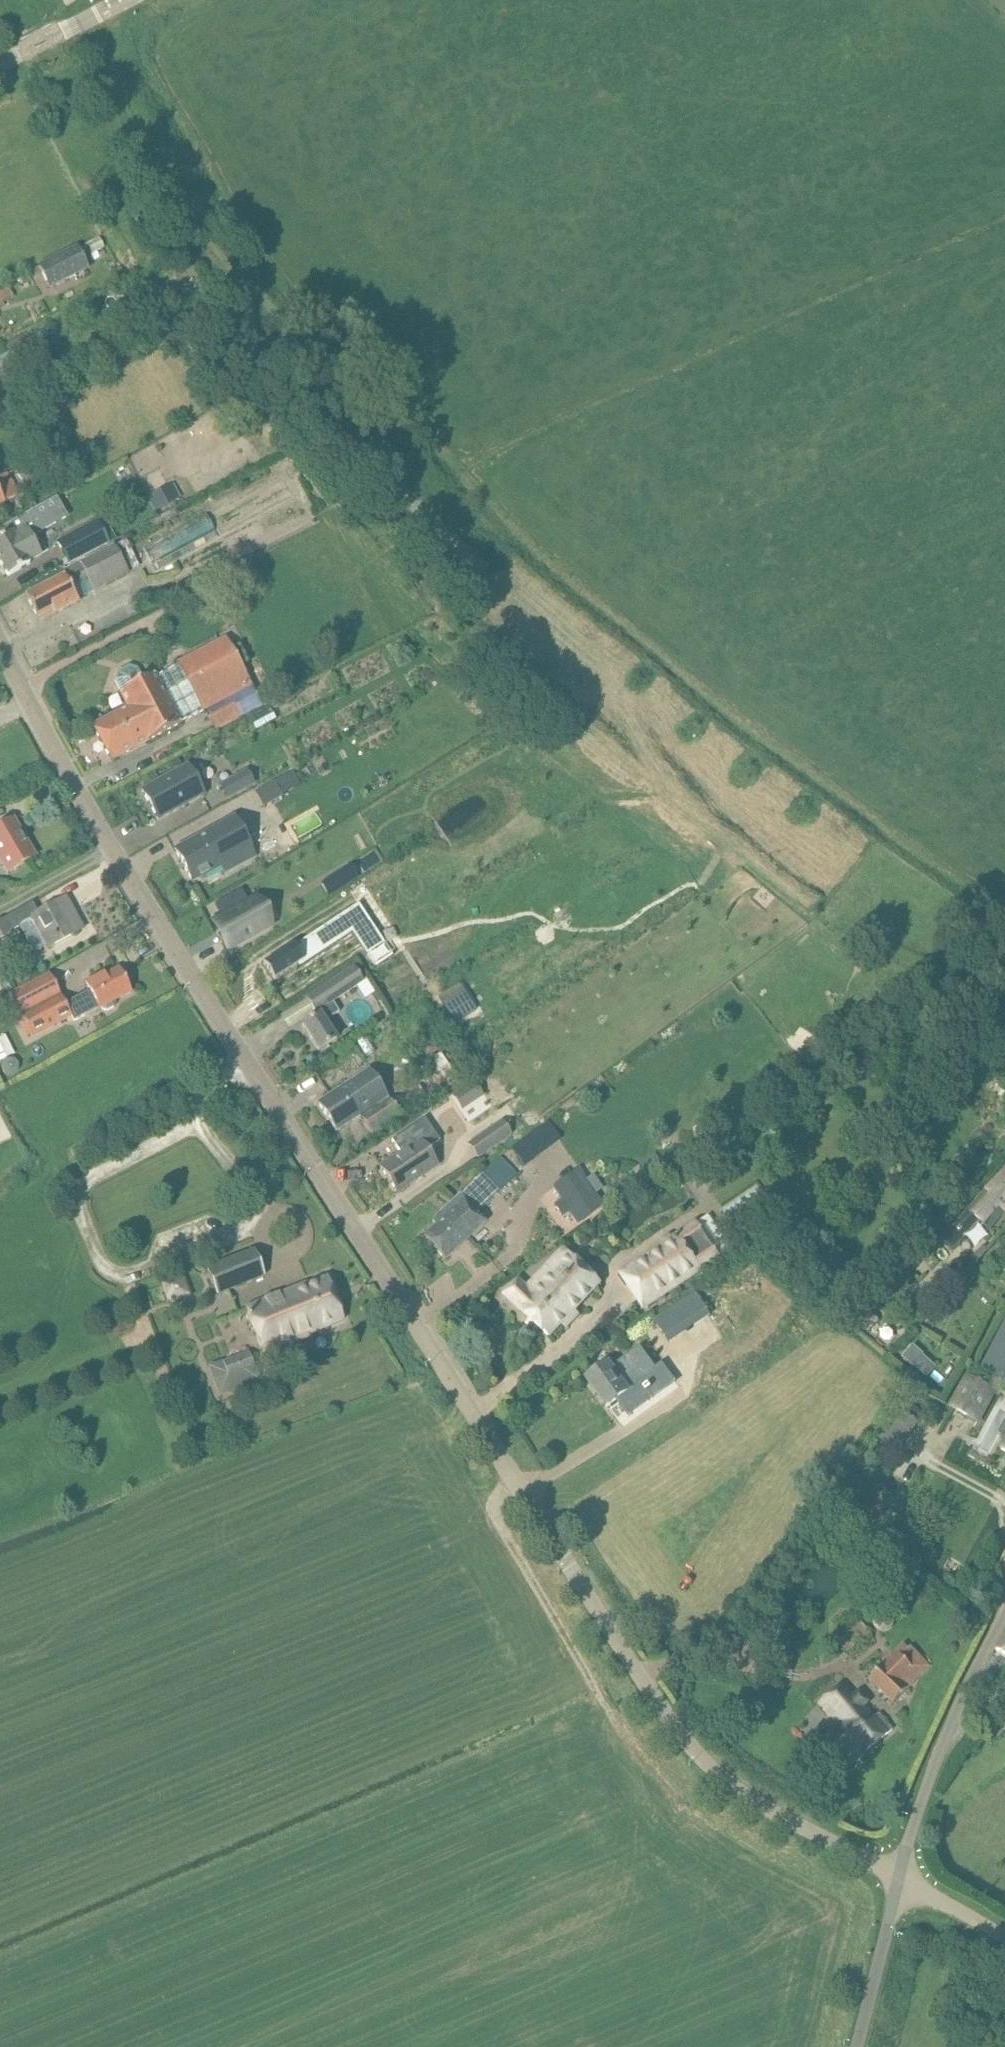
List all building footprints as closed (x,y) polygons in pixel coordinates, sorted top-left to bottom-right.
[(39,267),(50,288),(87,268),(76,248),(39,267)] [(37,456),(14,470),(26,488),(49,474),(37,456)] [(17,496),(5,474),(0,477),(0,505),(17,496)] [(167,487),(148,497),(155,511),(175,501),(167,487)] [(32,538),(68,518),(57,497),(25,515),(7,525),(11,532),(0,539),(0,561),(8,576),(29,564),(29,563),(42,556),(32,538)] [(185,544),(214,529),(207,515),(177,530),(185,544)] [(104,519),(55,543),(66,564),(114,540),(104,519)] [(78,602),(70,587),(87,578),(94,592),(128,575),(127,572),(139,566),(124,539),(62,571),(64,575),(26,595),(38,619),(53,611),(55,614),(78,602)] [(111,761),(181,724),(252,686),(227,637),(155,675),(155,674),(144,680),(137,668),(129,666),(118,672),(115,680),(121,692),(120,692),(129,708),(93,726),(111,761)] [(188,765),(142,791),(158,820),(204,794),(199,785),(188,765)] [(246,771),(221,785),(228,797),(253,784),(247,771),(246,771)] [(258,791),(259,794),(265,804),(282,795),(275,782),(258,791)] [(256,855),(252,849),(235,817),(175,850),(192,882),(221,866),(224,873),(256,855)] [(13,869),(31,859),(23,845),(27,843),(13,819),(0,826),(0,859),(8,872),(13,869)] [(358,876),(357,875),(351,865),(341,871),(348,883),(358,876)] [(222,917),(214,922),(228,948),(253,935),(252,935),(258,932),(265,928),(251,902),(250,901),(249,902),(242,890),(215,904),(219,911),(222,917)] [(0,921),(0,940),(12,934),(10,931),(19,926),(34,953),(48,945),(49,947),(83,929),(66,897),(38,912),(33,903),(0,921)] [(293,943),(263,963),(274,980),(297,965),(299,968),(301,967),(300,966),(352,932),(366,954),(383,943),(357,905),(295,946),(293,943)] [(319,1015),(302,1026),(319,1051),(337,1039),(325,1021),(340,1012),(333,1001),(355,987),(361,996),(368,998),(371,996),(376,1004),(381,1001),(367,979),(363,982),(354,968),(307,999),(315,1012),(317,1011),(319,1015)] [(79,997),(66,1004),(72,1016),(74,1020),(88,1013),(92,1011),(98,1007),(99,1008),(101,1007),(102,1009),(108,1011),(114,1007),(116,1003),(114,1000),(131,992),(119,969),(106,976),(104,973),(85,982),(90,991),(83,994),(79,997)] [(54,1002),(63,997),(52,977),(12,997),(23,1018),(54,1002)] [(63,1020),(72,1016),(66,1004),(63,997),(54,1002),(23,1018),(24,1020),(33,1037),(63,1020)] [(435,1073),(418,1084),(429,1101),(460,1081),(442,1053),(428,1062),(435,1073)] [(401,1118),(388,1097),(370,1070),(318,1103),(336,1131),(359,1116),(372,1136),(401,1118)] [(448,1113),(462,1104),(459,1099),(463,1096),(459,1090),(441,1102),(448,1113)] [(501,1121),(467,1144),(477,1160),(520,1130),(518,1128),(551,1105),(540,1090),(508,1113),(510,1116),(502,1122),(501,1121)] [(437,1166),(426,1150),(439,1141),(424,1118),(408,1129),(392,1140),(401,1153),(380,1167),(397,1192),(437,1166)] [(512,1150),(517,1157),(524,1166),(533,1159),(521,1143),(515,1147),(512,1150)] [(486,1221),(477,1212),(505,1186),(518,1199),(530,1188),(522,1180),(527,1175),(517,1164),(511,1169),(500,1157),(443,1211),(447,1215),(424,1237),(445,1260),(486,1221)] [(989,1230),(1004,1212),(1004,1169),(942,1240),(955,1251),(964,1241),(972,1249),(989,1230)] [(602,1188),(594,1177),(586,1182),(579,1172),(555,1188),(564,1200),(556,1205),(563,1215),(570,1209),(579,1221),(582,1219),(602,1205),(596,1196),(594,1194),(602,1188)] [(696,1224),(623,1273),(645,1307),(719,1257),(696,1224)] [(549,1336),(563,1321),(599,1283),(565,1250),(528,1289),(519,1280),(506,1294),(522,1309),(522,1310),(549,1336)] [(255,1251),(208,1269),(217,1293),(264,1275),(255,1251)] [(161,1285),(168,1304),(189,1296),(182,1277),(161,1285)] [(262,1351),(325,1327),(344,1320),(328,1277),(308,1285),(307,1283),(279,1294),(265,1298),(250,1303),(245,1306),(262,1351)] [(667,1340),(681,1330),(667,1310),(654,1320),(667,1340)] [(873,1313),(862,1325),(869,1331),(880,1319),(873,1313)] [(922,1355),(924,1354),(913,1345),(903,1357),(914,1366),(922,1355)] [(250,1351),(223,1362),(229,1378),(257,1367),(250,1351)] [(607,1406),(623,1395),(629,1391),(622,1382),(640,1369),(630,1354),(611,1367),(608,1364),(587,1379),(607,1406)] [(952,1407),(977,1421),(994,1391),(968,1377),(952,1407)] [(973,1446),(988,1453),(1004,1417),(1004,1398),(999,1394),(973,1446)] [(997,1650),(1004,1654),(1004,1634),(997,1650)] [(903,1644),(870,1679),(894,1702),(930,1666),(911,1646),(908,1649),(903,1644)] [(866,1751),(893,1729),(879,1713),(875,1717),(845,1681),(820,1703),(841,1725),(820,1745),(840,1766),(852,1754),(853,1756),(863,1747),(866,1751)]
